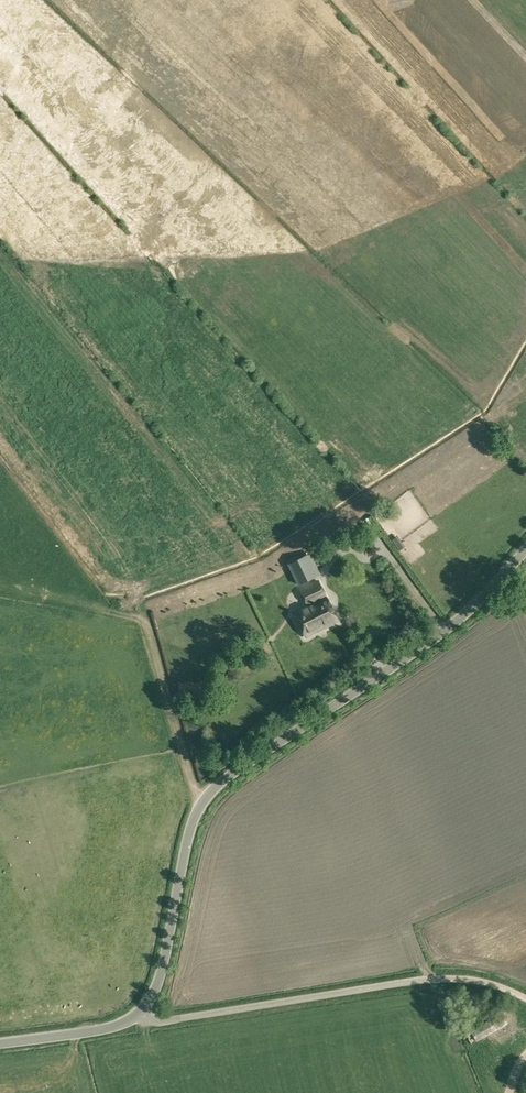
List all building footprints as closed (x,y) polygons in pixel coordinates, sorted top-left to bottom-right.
[(288,565),(298,585),(310,578),(300,559),(288,565)] [(338,621),(318,581),(298,591),(306,606),(294,611),(306,636),(338,621)]
